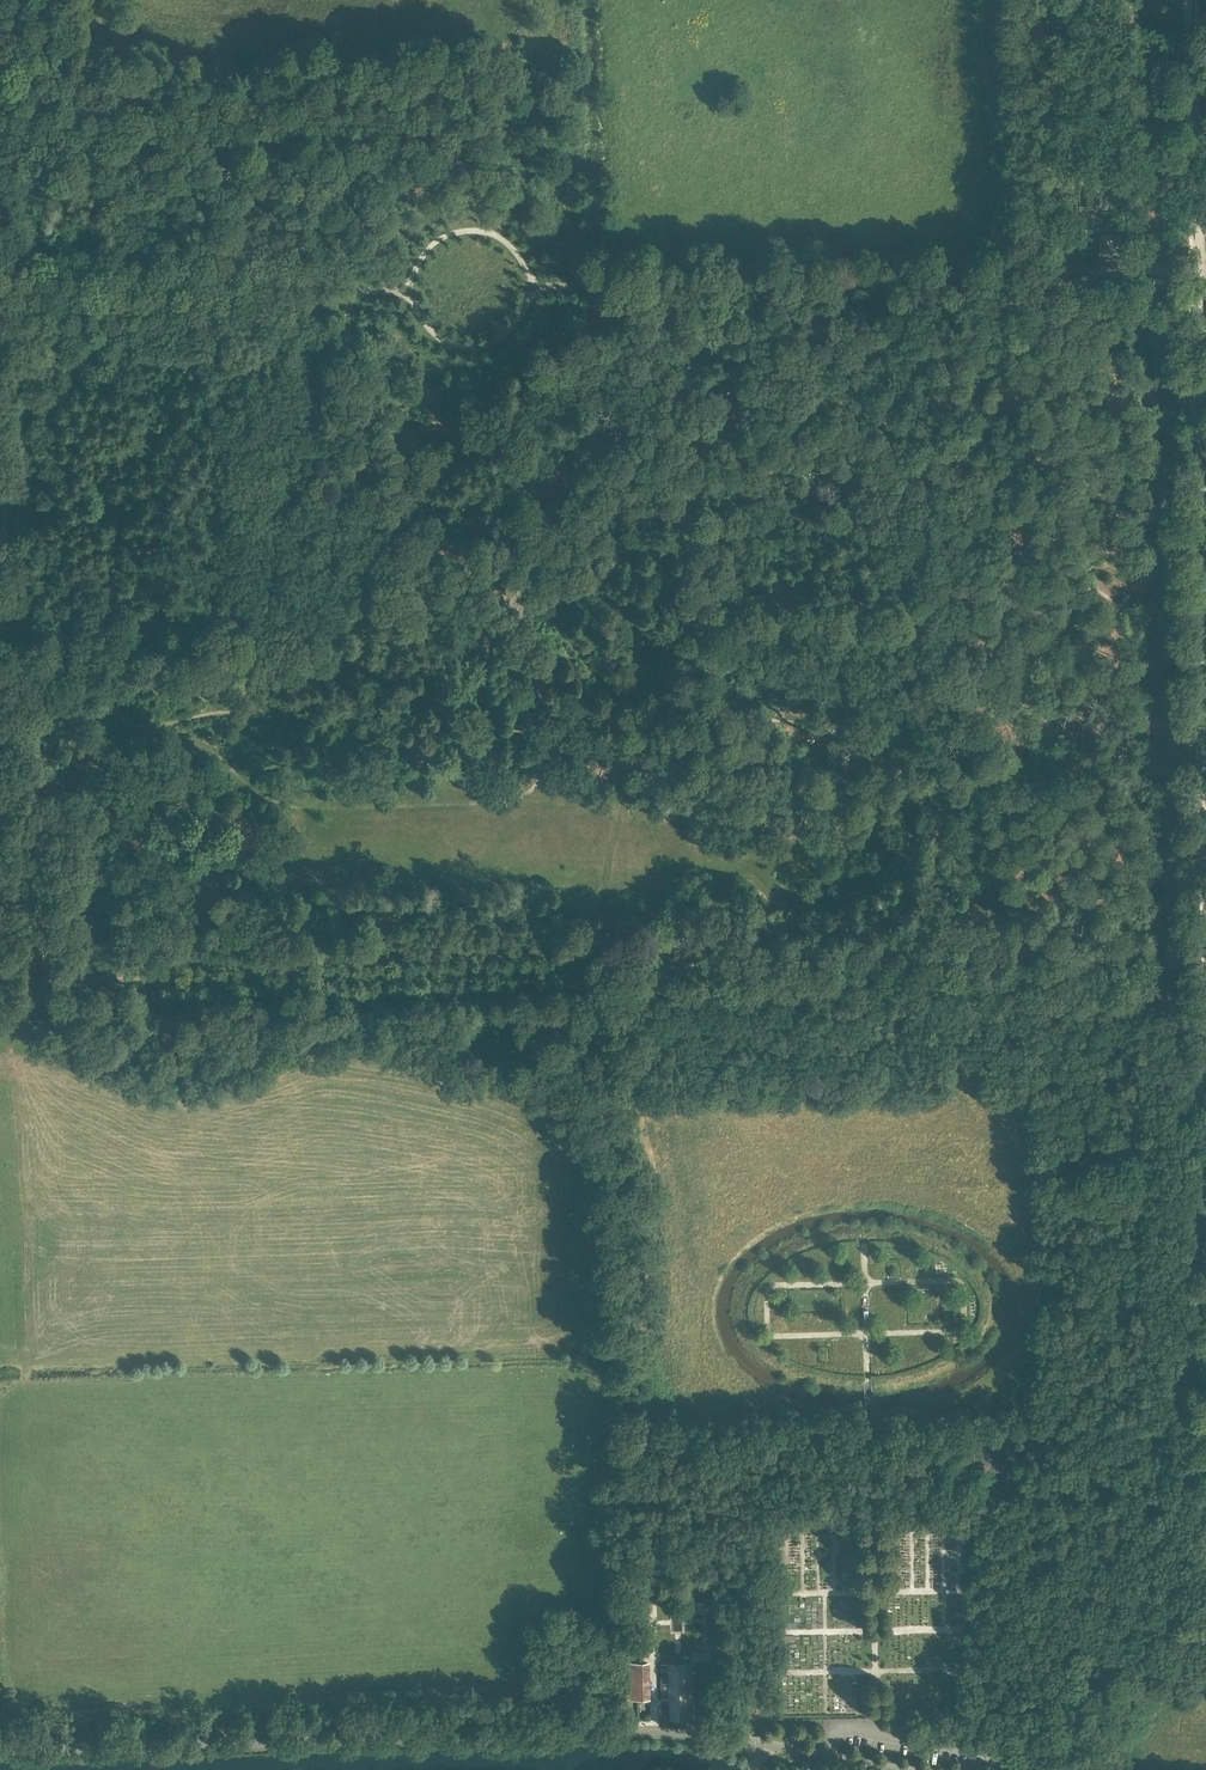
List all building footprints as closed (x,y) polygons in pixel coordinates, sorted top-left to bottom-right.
[(1108,209),(1108,196),(1100,196),(1100,209),(1108,209)] [(1101,257),(1123,256),(1122,236),(1101,237),(1102,244),(1101,244),(1101,257)] [(693,1706),(692,1663),(661,1664),(662,1699),(670,1699),(670,1718),(689,1718),(689,1706),(693,1706)] [(648,1698),(647,1664),(628,1664),(628,1698),(636,1698),(648,1698)]
